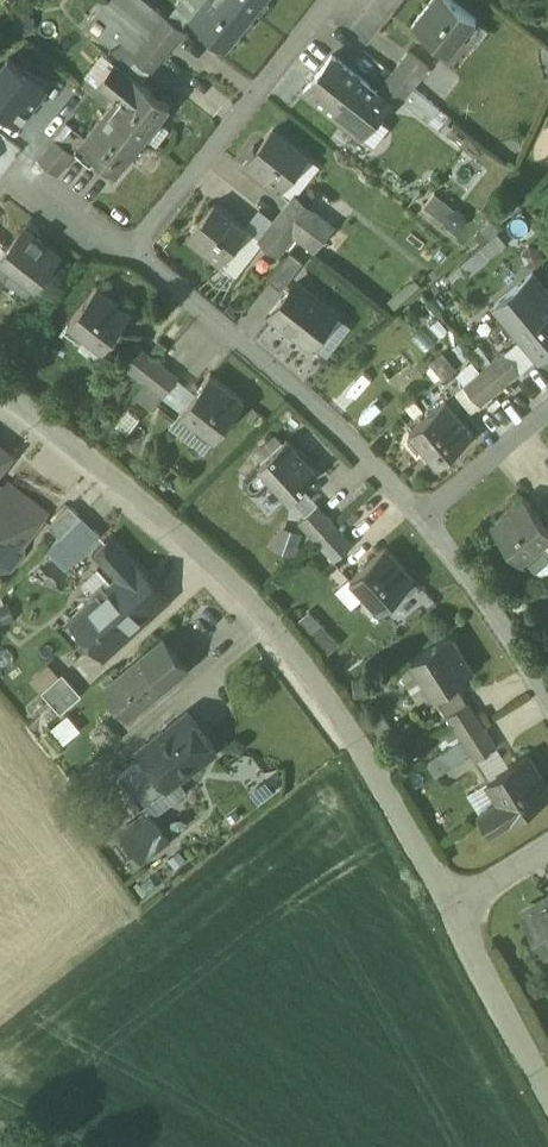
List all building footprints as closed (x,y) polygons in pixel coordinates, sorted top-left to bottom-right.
[(237,0),(204,0),(191,18),(228,47),(254,13),(237,0)] [(254,13),(265,0),(237,0),(254,13)] [(453,0),(432,0),(413,24),(450,53),(477,19),(453,0)] [(133,23),(107,3),(86,29),(115,52),(111,58),(135,77),(144,84),(152,73),(132,56),(148,36),(133,23)] [(148,36),(164,15),(149,3),(133,23),(148,36)] [(185,32),(164,15),(148,36),(169,52),(185,32)] [(169,52),(148,36),(132,56),(152,73),(169,52)] [(410,52),(393,72),(414,89),(430,68),(410,52)] [(111,58),(107,55),(88,79),(116,100),(135,77),(111,58)] [(378,91),(333,55),(305,91),(370,142),(385,123),(380,119),(391,104),(393,102),(378,91)] [(0,69),(0,110),(18,125),(47,88),(9,57),(0,69)] [(430,68),(414,89),(433,104),(449,83),(430,68)] [(414,89),(393,72),(378,91),(393,102),(391,104),(397,109),(398,108),(414,89)] [(144,84),(135,77),(116,100),(108,110),(145,140),(172,106),(144,84)] [(414,89),(398,108),(418,123),(423,117),(433,104),(414,89)] [(447,115),(433,104),(423,117),(436,127),(445,117),(447,115)] [(85,139),(81,144),(85,147),(118,173),(145,140),(108,110),(85,139)] [(436,127),(435,128),(442,133),(452,123),(445,117),(436,127)] [(68,125),(39,161),(60,178),(85,147),(81,144),(85,139),(68,125)] [(321,165),(275,129),(247,165),(281,191),(286,184),(299,194),(321,165)] [(433,193),(423,208),(461,231),(471,216),(433,193)] [(312,217),(291,201),(275,221),(296,238),(312,217)] [(217,203),(190,237),(224,263),(251,229),(217,203)] [(312,217),(296,238),(310,249),(327,228),(312,217)] [(296,238),(275,221),(259,242),(279,258),(296,238)] [(60,256),(25,228),(1,258),(36,286),(60,256)] [(463,260),(472,271),(507,242),(498,231),(463,260)] [(291,252),(269,280),(282,290),(304,262),(291,252)] [(533,274),(497,305),(526,339),(507,354),(521,372),(540,356),(547,350),(547,291),(533,274)] [(337,315),(297,283),(271,316),(311,348),(313,345),(327,355),(350,326),(337,315)] [(98,286),(69,323),(103,350),(132,313),(98,286)] [(138,345),(122,365),(142,381),(158,361),(138,345)] [(446,352),(432,359),(441,375),(454,369),(446,352)] [(507,354),(505,352),(485,369),(501,389),(521,372),(507,354)] [(179,377),(158,361),(142,381),(163,398),(179,377)] [(485,369),(465,386),(481,406),(501,389),(485,369)] [(211,375),(182,412),(216,439),(245,402),(211,375)] [(447,401),(410,431),(438,465),(474,434),(447,401)] [(288,439),(259,465),(246,477),(246,486),(252,492),(260,492),(273,481),(290,499),(319,473),(288,439)] [(0,446),(0,472),(13,456),(0,446)] [(4,568),(47,513),(8,482),(0,492),(0,565),(4,568)] [(492,526),(522,562),(525,559),(536,572),(547,562),(547,525),(525,498),(492,526)] [(70,505),(50,526),(62,537),(82,516),(70,505)] [(319,505),(299,523),(317,542),(337,524),(319,505)] [(82,516),(62,537),(68,543),(80,556),(101,535),(82,516)] [(354,544),(337,524),(317,542),(335,562),(354,544)] [(118,577),(112,582),(99,568),(84,583),(97,597),(71,621),(105,658),(171,598),(170,598),(137,561),(136,562),(112,535),(95,552),(118,577)] [(62,537),(48,551),(54,557),(68,543),(62,537)] [(386,547),(351,579),(381,611),(416,579),(386,547)] [(329,652),(339,644),(311,610),(301,617),(329,652)] [(20,651),(0,631),(0,671),(20,651)] [(452,635),(412,660),(434,694),(435,697),(476,671),(452,635)] [(164,639),(107,686),(131,715),(188,668),(164,639)] [(434,694),(412,660),(398,669),(420,703),(434,694)] [(64,673),(42,692),(62,714),(83,695),(64,673)] [(470,703),(448,717),(463,739),(485,725),(470,703)] [(51,726),(63,742),(81,728),(68,712),(51,726)] [(189,713),(141,750),(145,756),(169,787),(217,751),(189,713)] [(485,725),(463,739),(472,754),(473,755),(477,761),(499,747),(485,725)] [(463,739),(427,762),(437,777),(472,754),(463,739)] [(145,756),(120,775),(143,806),(169,787),(145,756)] [(489,782),(500,799),(481,812),(493,831),(514,818),(513,817),(547,795),(547,785),(529,756),(489,782)] [(148,812),(121,833),(142,861),(170,841),(148,812)] [(524,912),(547,950),(547,897),(524,912)]
